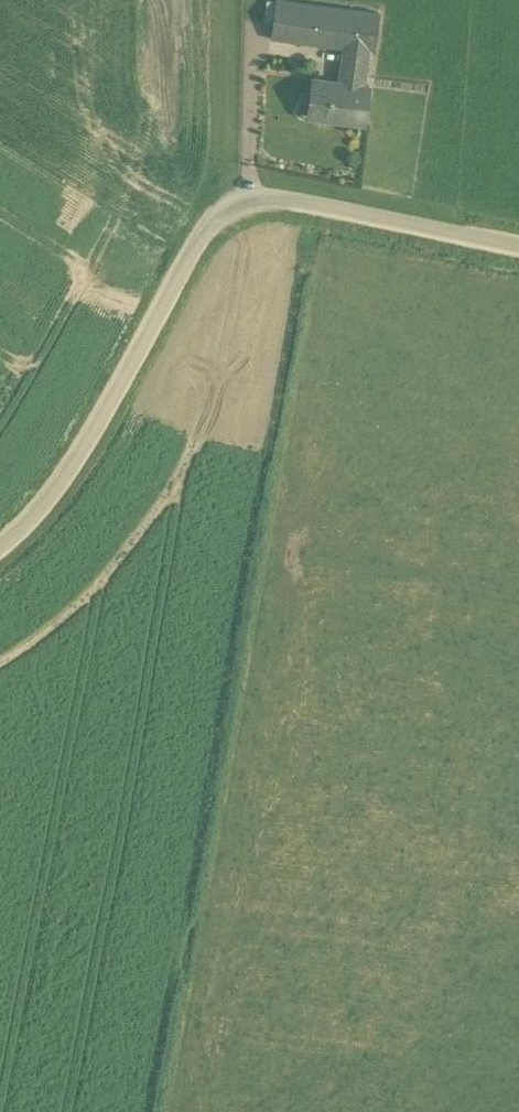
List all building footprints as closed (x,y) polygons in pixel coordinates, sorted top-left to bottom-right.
[(341,67),(346,68),(344,81),(312,77),(307,114),(330,117),(330,116),(344,118),(343,121),(364,123),(370,85),(363,84),(367,50),(374,51),(379,11),(294,0),(276,0),(271,37),(343,46),(341,67)]
